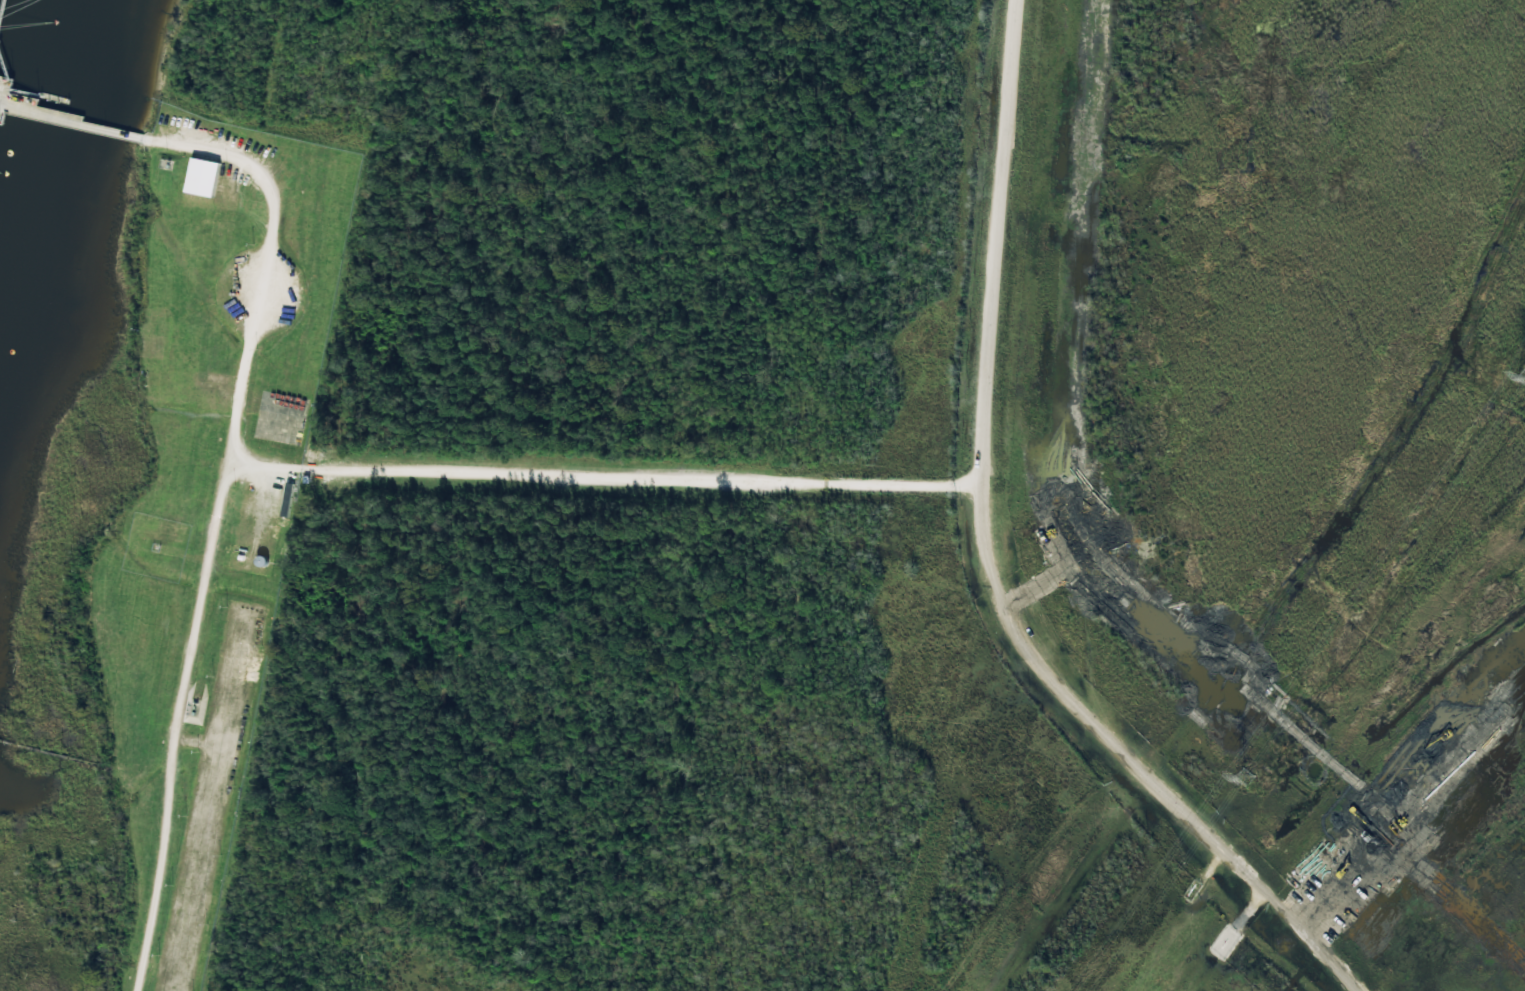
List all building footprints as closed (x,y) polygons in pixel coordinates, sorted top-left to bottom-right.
[(191,157),(184,191),(213,197),(220,163),(191,157)] [(161,158),(159,167),(172,171),(174,161),(161,158)] [(286,482),(280,516),(287,517),(293,484),(286,482)] [(260,556),(258,557),(257,558),(256,560),(256,562),(256,563),(257,565),(258,566),(260,567),(262,567),(264,566),(265,565),(266,564),(267,562),(267,560),(266,559),(265,557),(264,556),(262,556),(260,556)]
